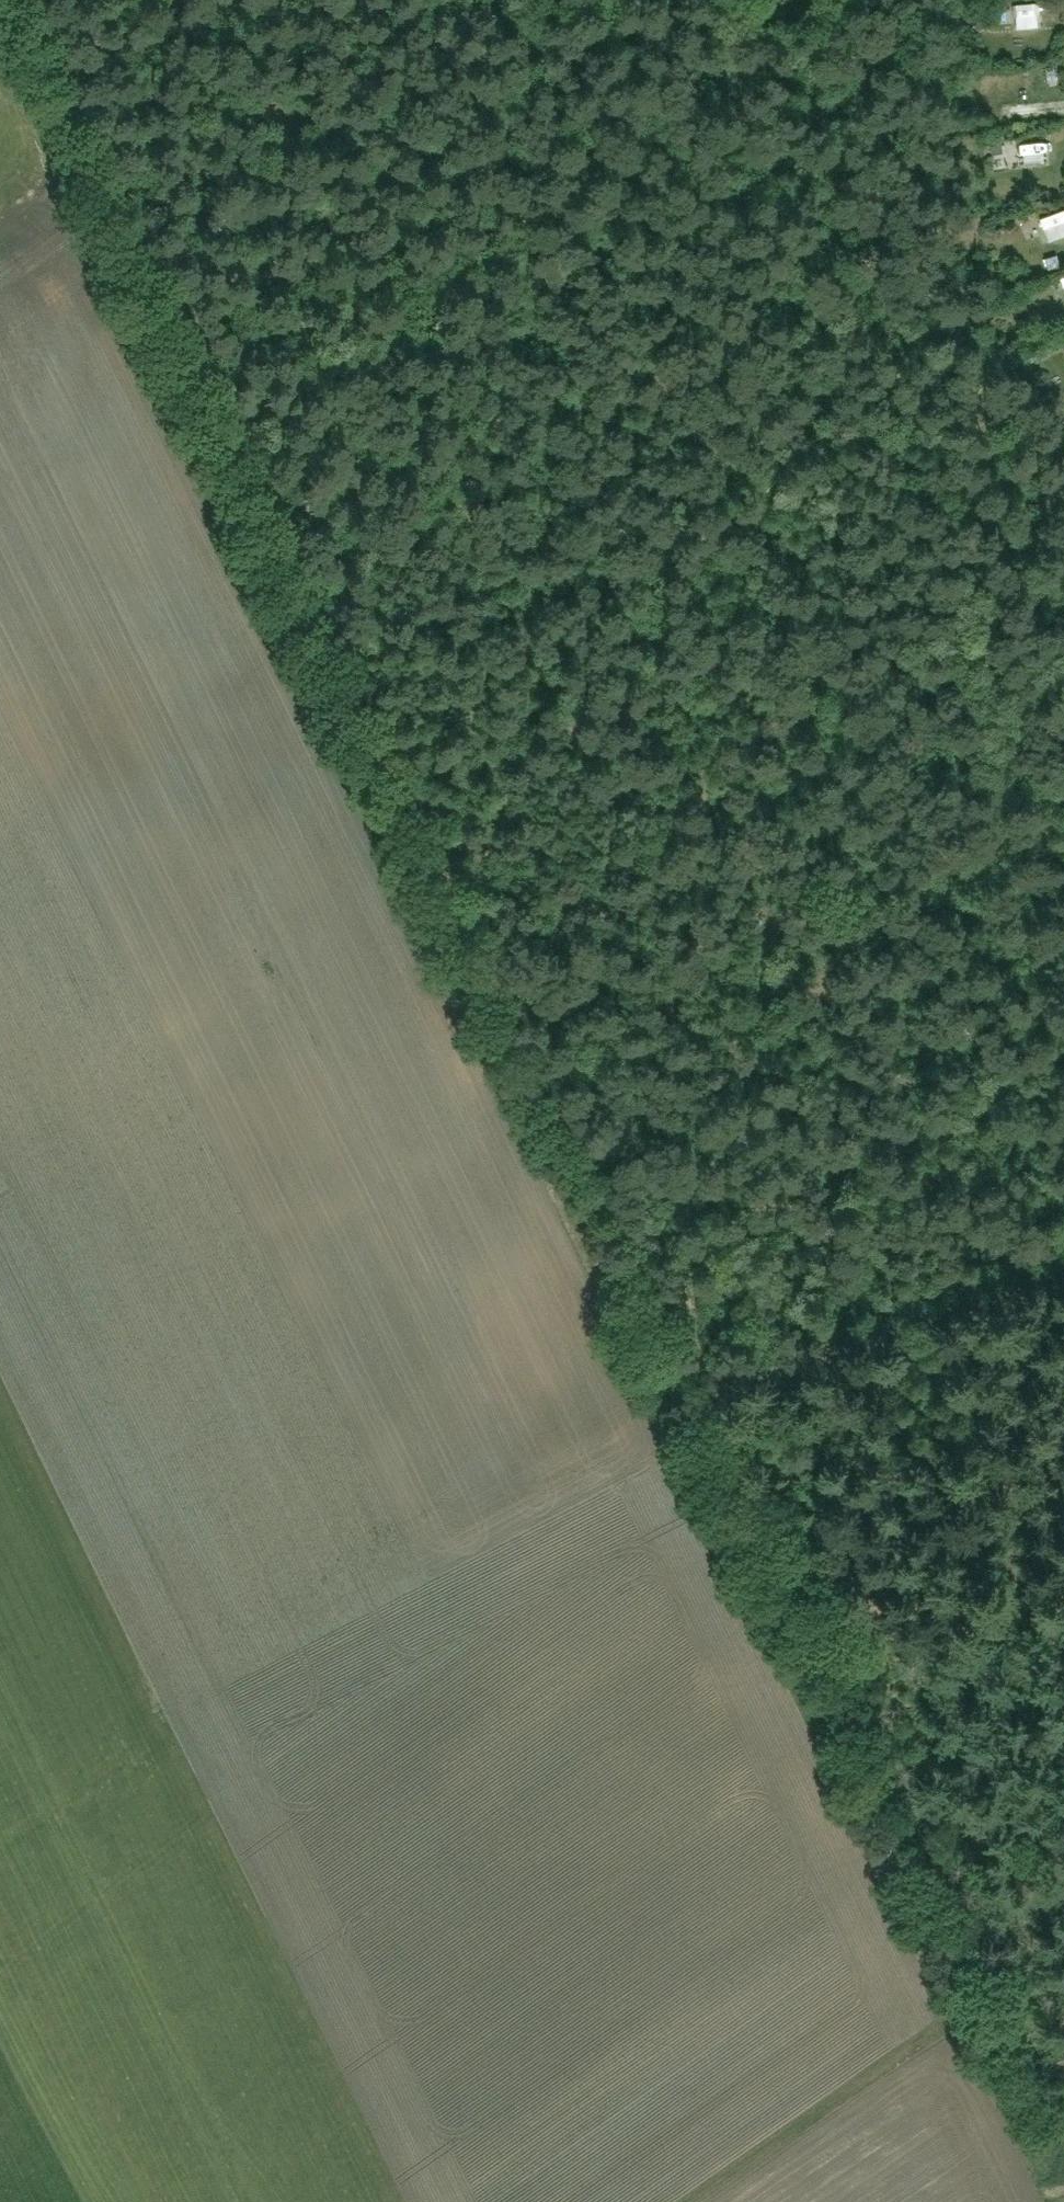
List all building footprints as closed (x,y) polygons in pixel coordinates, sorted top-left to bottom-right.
[(1049,4),(1025,5),(1027,30),(1051,29),(1049,4)] [(1054,142),(1024,144),(1026,168),(1055,166),(1054,142)] [(1001,168),(1020,165),(1017,152),(999,155),(1001,168)] [(1063,241),(1063,213),(1048,219),(1056,243),(1063,241)]
